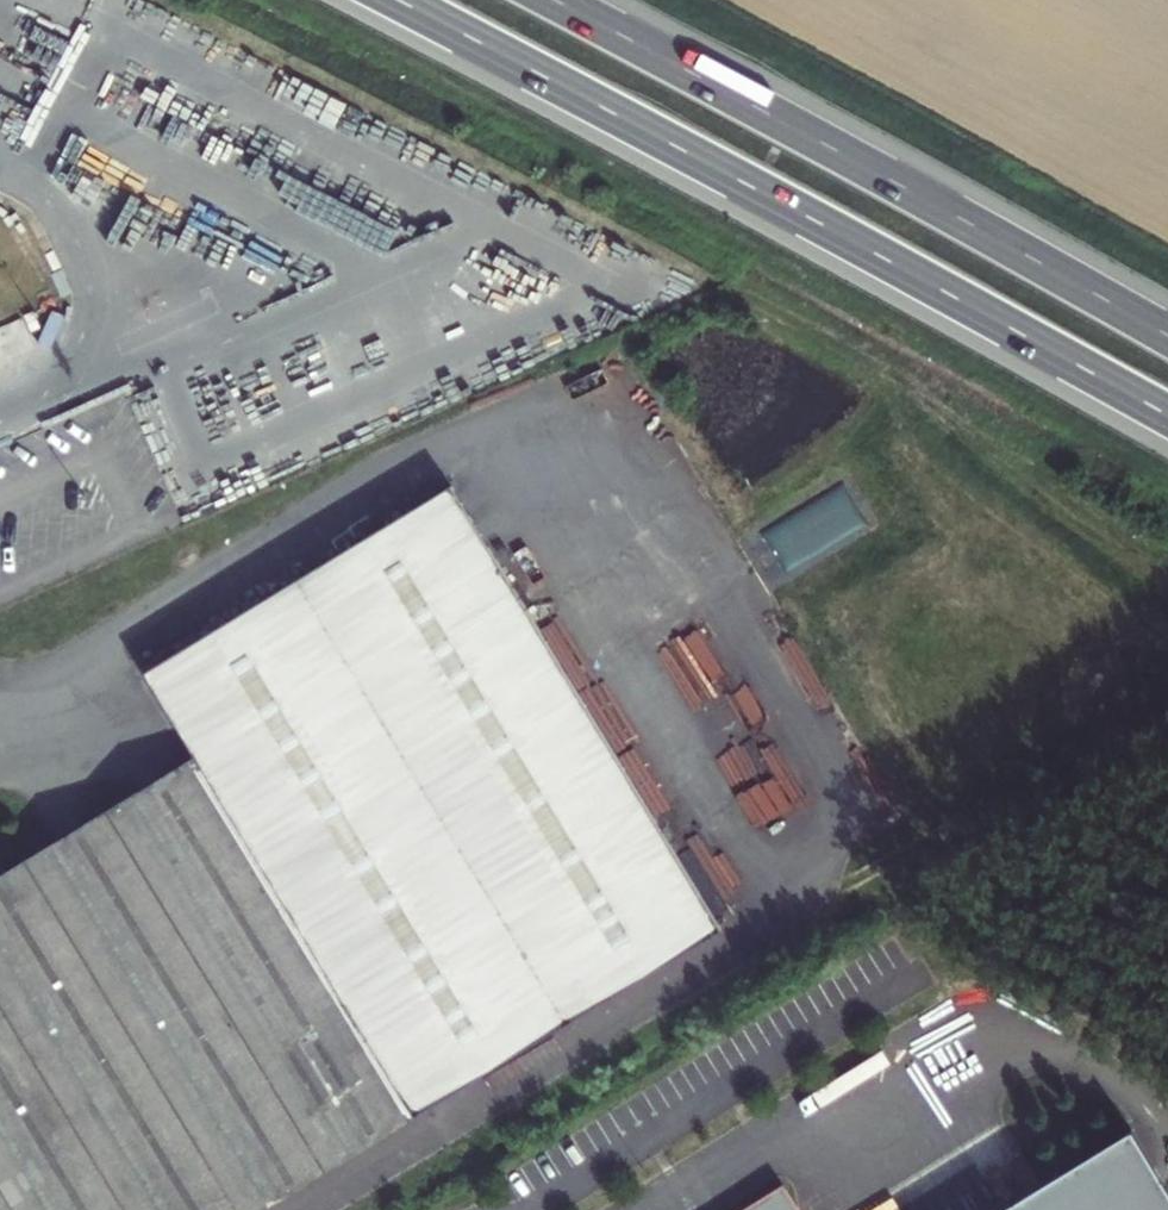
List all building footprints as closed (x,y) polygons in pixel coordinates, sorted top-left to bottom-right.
[(446,460),(140,646),(191,730),(403,1095),(716,900),(446,460)] [(403,1095),(191,730),(0,852),(0,1209),(216,1209),(403,1095)] [(992,1133),(866,1209),(1039,1209),(992,1133)] [(1138,1157),(1051,1209),(1167,1209),(1167,1205),(1138,1157)] [(793,1192),(764,1209),(804,1209),(793,1192)]
